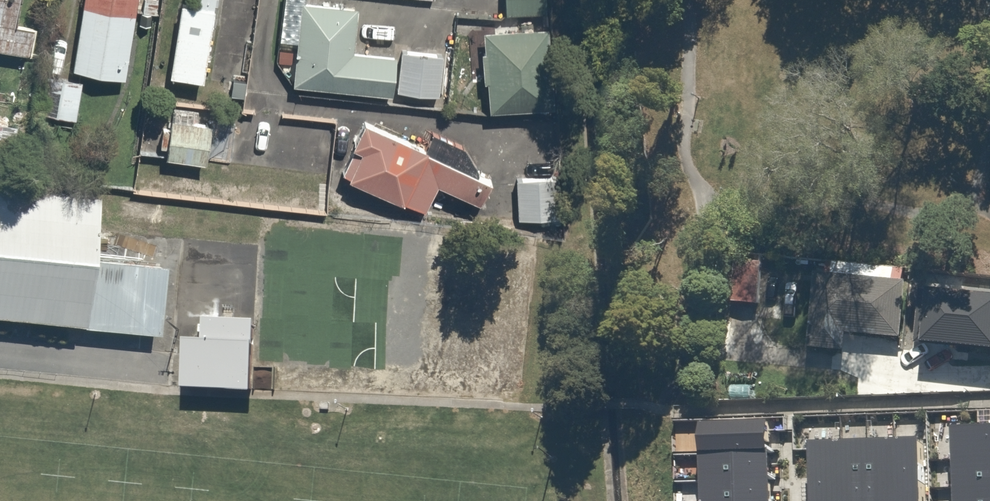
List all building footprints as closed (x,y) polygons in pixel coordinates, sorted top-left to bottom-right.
[(31,61),(35,29),(16,24),(21,0),(0,0),(0,55),(31,61)] [(71,72),(124,82),(139,0),(84,0),(71,72)] [(216,0),(196,0),(195,6),(180,4),(171,79),(206,84),(216,0)] [(359,12),(302,5),(292,88),(436,106),(443,51),(403,47),(402,57),(354,51),(359,12)] [(550,31),(481,38),(490,118),(558,111),(550,31)] [(86,84),(51,75),(40,114),(76,124),(86,84)] [(214,111),(176,108),(171,159),(209,163),(214,111)] [(491,179),(363,120),(337,176),(420,213),(434,184),(480,204),(491,179)] [(0,128),(0,167),(13,169),(18,130),(0,128)] [(559,173),(514,175),(517,222),(562,219),(559,173)] [(0,182),(0,312),(73,318),(85,190),(0,182)] [(774,265),(734,263),(731,307),(772,310),(774,265)] [(902,280),(814,278),(812,355),(846,356),(847,338),(900,339),(902,280)] [(913,340),(989,347),(989,290),(919,283),(913,340)] [(207,347),(188,345),(185,387),(250,390),(254,324),(209,321),(207,347)] [(696,422),(697,453),(766,451),(765,420),(696,422)] [(949,424),(950,458),(989,457),(989,423),(949,424)] [(893,436),(896,500),(919,500),(916,435),(893,436)] [(868,437),(870,500),(896,500),(893,436),(868,437)] [(841,439),(844,500),(870,500),(868,437),(841,439)] [(806,440),(808,500),(844,500),(841,439),(806,440)] [(766,451),(697,453),(698,480),(767,478),(766,451)] [(950,458),(951,487),(989,486),(989,457),(950,458)] [(698,500),(768,500),(767,478),(698,480),(698,500)] [(951,487),(952,500),(989,500),(989,486),(951,487)]
